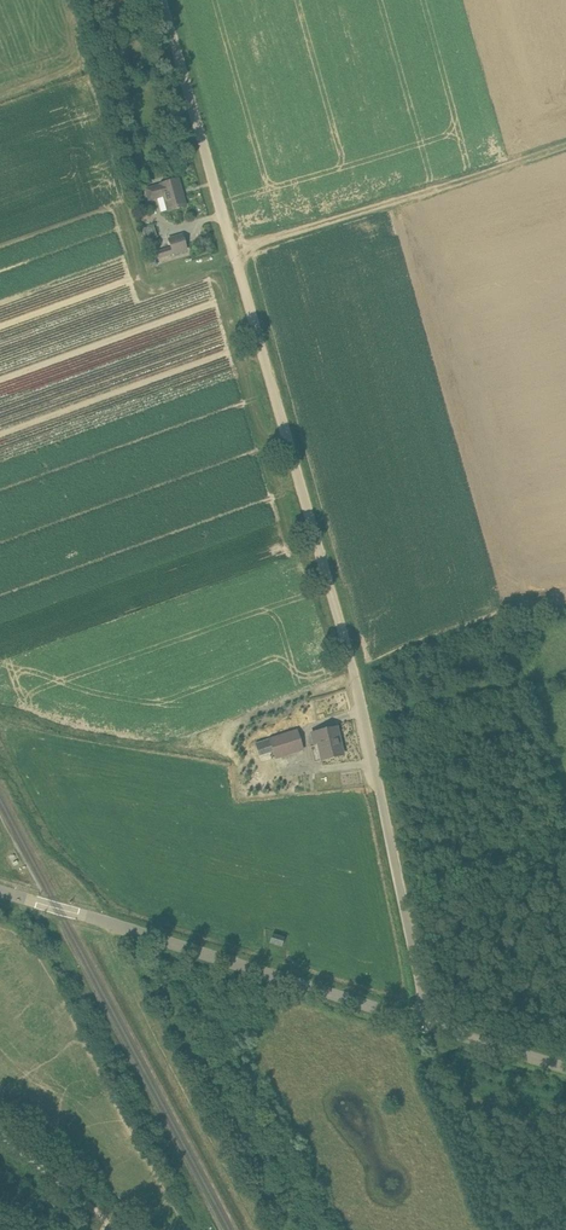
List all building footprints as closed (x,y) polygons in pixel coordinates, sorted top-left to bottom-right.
[(161,185),(146,189),(149,200),(164,195),(168,211),(186,206),(178,179),(161,184),(161,185)] [(154,225),(142,229),(146,241),(158,236),(154,225)] [(158,252),(159,257),(187,249),(182,235),(169,239),(171,248),(158,252)] [(311,733),(313,743),(317,742),(322,760),(341,755),(336,738),(339,737),(337,727),(311,733)] [(273,751),(275,758),(304,749),(298,730),(269,739),(273,751)] [(269,739),(255,744),(259,756),(273,751),(269,739)] [(270,942),(282,946),(285,938),(273,934),(270,942)]
